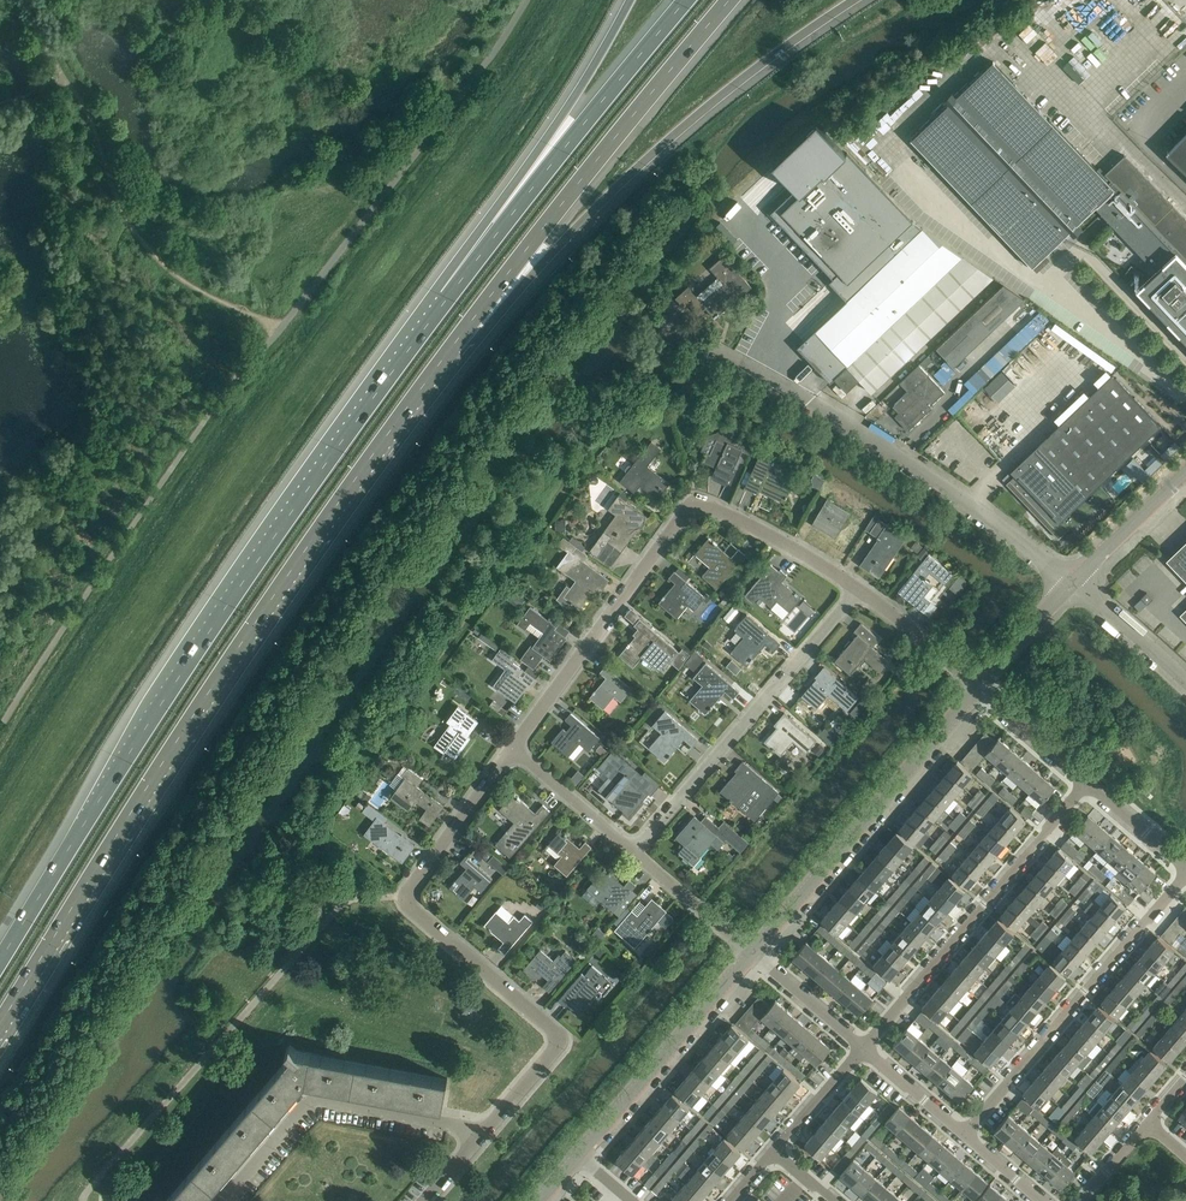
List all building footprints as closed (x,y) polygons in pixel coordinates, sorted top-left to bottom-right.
[(1019,33),(1032,47),(1043,37),(1030,23),(1019,33)] [(1110,78),(1110,40),(1102,40),(1101,32),(1095,33),(1095,94),(1125,93),(1125,78),(1110,78)] [(1124,154),(1102,175),(993,61),(911,139),(1032,267),(1095,207),(1156,271),(1137,289),(1185,341),(1185,220),(1124,154)] [(776,208),(771,212),(776,218),(833,278),(839,272),(848,282),(912,220),(872,178),(847,152),(846,153),(817,122),(783,154),(772,164),(795,189),(776,207),(775,207),(776,208)] [(1167,153),(1185,172),(1185,133),(1167,153)] [(846,299),(797,347),(812,363),(814,365),(820,371),(826,377),(830,382),(835,378),(856,357),(963,255),(923,227),(913,220),(912,220),(848,282),(839,272),(833,278),(829,281),(846,299)] [(738,299),(752,287),(723,255),(709,267),(718,277),(696,296),(688,287),(675,298),(685,309),(689,305),(698,315),(706,308),(715,318),(730,304),(728,302),(735,296),(738,299)] [(856,357),(835,378),(847,391),(859,379),(871,392),(993,277),(963,255),(856,357)] [(1004,285),(937,349),(954,366),(1024,299),(1004,285)] [(1032,342),(983,388),(995,401),(1042,358),(1035,350),(1038,348),(1032,342)] [(894,404),(892,406),(898,412),(894,416),(908,430),(927,412),(924,409),(928,405),(929,406),(945,392),(939,386),(928,375),(919,365),(919,364),(900,382),(908,390),(894,404)] [(1112,375),(1010,471),(1015,475),(1007,483),(1059,537),(1075,521),(1077,524),(1109,494),(1099,484),(1160,426),(1112,375)] [(669,402),(655,402),(655,414),(669,414),(669,402)] [(720,418),(717,425),(732,432),(735,425),(720,418)] [(708,435),(701,450),(706,453),(702,461),(716,467),(712,477),(727,484),(727,483),(733,470),(734,468),(741,471),(753,442),(741,437),(741,439),(720,430),(713,433),(708,435)] [(627,472),(620,481),(635,492),(640,485),(657,498),(670,483),(655,471),(647,465),(655,456),(661,448),(652,441),(632,466),(630,464),(628,465),(625,468),(625,471),(627,472)] [(1175,441),(1170,446),(1175,451),(1180,447),(1175,441)] [(773,460),(760,453),(745,486),(758,493),(761,487),(775,494),(774,497),(784,502),(794,482),(768,471),(773,460)] [(814,473),(811,479),(813,487),(819,490),(825,480),(814,473)] [(590,550),(611,566),(628,541),(625,539),(634,527),(638,531),(648,517),(626,501),(629,496),(622,490),(608,509),(616,514),(600,537),(590,550)] [(827,499),(812,524),(835,537),(850,512),(827,499)] [(876,512),(865,528),(877,537),(876,538),(879,540),(876,544),(877,545),(874,550),(872,549),(866,558),(865,557),(861,565),(878,577),(885,568),(881,566),(889,554),(893,556),(906,537),(886,524),(879,519),(881,515),(876,512)] [(563,536),(558,544),(565,549),(570,542),(569,541),(563,536)] [(709,538),(695,553),(710,566),(702,575),(717,588),(746,555),(739,549),(730,559),(722,553),(724,551),(716,544),(716,543),(713,541),(709,538)] [(915,540),(911,547),(918,552),(923,545),(915,540)] [(567,550),(556,565),(564,571),(575,579),(570,585),(567,583),(556,598),(559,600),(559,601),(559,602),(560,603),(561,604),(562,604),(562,605),(563,605),(564,605),(565,605),(565,604),(567,606),(570,602),(572,603),(573,602),(575,604),(574,605),(580,609),(587,599),(586,598),(591,591),(592,592),(593,591),(591,590),(596,584),(602,589),(609,579),(583,561),(588,555),(582,550),(580,549),(570,542),(565,549),(567,550)] [(925,545),(916,556),(917,556),(923,561),(928,554),(931,550),(925,545)] [(1171,561),(1185,577),(1185,546),(1171,561)] [(924,595),(932,585),(925,579),(926,577),(926,576),(929,572),(945,584),(953,574),(928,554),(923,561),(898,592),(923,611),(931,601),(924,595)] [(538,564),(530,558),(524,564),(532,571),(538,564)] [(771,564),(744,595),(753,602),(758,596),(759,597),(765,602),(771,607),(777,601),(789,612),(801,597),(797,594),(798,593),(795,592),(788,586),(786,588),(780,582),(787,574),(781,569),(779,571),(771,564)] [(704,595),(701,592),(674,570),(669,577),(677,584),(671,590),(670,588),(664,596),(663,595),(661,597),(662,598),(658,602),(677,618),(684,610),(679,606),(684,600),(695,609),(704,599),(707,602),(711,597),(706,593),(704,595)] [(960,574),(954,581),(963,589),(969,582),(960,574)] [(507,585),(502,592),(520,605),(525,598),(507,585)] [(1141,598),(1147,604),(1153,599),(1147,592),(1141,598)] [(759,597),(756,601),(762,605),(765,602),(759,597)] [(799,605),(804,610),(809,604),(803,600),(799,605)] [(530,606),(517,623),(525,629),(527,627),(540,637),(533,646),(531,645),(520,658),(534,668),(544,655),(550,660),(567,637),(565,636),(555,628),(549,624),(551,622),(530,606)] [(744,637),(731,652),(746,666),(749,663),(752,660),(751,660),(760,650),(758,648),(764,641),(774,650),(780,643),(747,614),(735,629),(744,637)] [(623,649),(619,654),(633,666),(642,656),(658,670),(661,667),(663,669),(670,661),(679,651),(640,618),(634,624),(642,631),(637,637),(635,636),(629,643),(628,642),(627,645),(623,649)] [(857,634),(834,661),(850,674),(864,658),(879,671),(889,660),(872,646),(879,639),(861,623),(854,631),(857,634)] [(481,632),(478,637),(494,648),(497,644),(481,632)] [(498,651),(492,659),(510,672),(498,689),(515,702),(525,688),(524,686),(526,683),(530,687),(536,679),(525,671),(513,662),(516,657),(501,647),(498,651)] [(685,649),(676,659),(682,665),(691,654),(685,649)] [(702,656),(695,651),(691,656),(691,657),(697,662),(702,656)] [(1042,664),(1046,659),(1039,653),(1035,659),(1042,664)] [(741,666),(731,658),(726,664),(736,672),(741,666)] [(702,685),(689,700),(699,708),(699,711),(702,711),(705,714),(709,709),(709,710),(712,707),(712,706),(719,698),(717,696),(723,689),(733,698),(739,691),(706,662),(693,677),(702,685)] [(620,701),(632,688),(605,665),(599,672),(607,678),(602,685),(601,683),(595,690),(594,690),(592,692),(593,693),(589,697),(603,709),(614,696),(620,701)] [(847,711),(859,697),(823,666),(815,676),(816,678),(801,696),(816,708),(828,694),(847,711)] [(641,697),(641,706),(649,706),(649,697),(641,697)] [(659,698),(654,704),(657,707),(662,707),(665,703),(659,698)] [(861,699),(856,704),(863,709),(867,704),(861,699)] [(468,735),(469,733),(478,720),(474,717),(458,705),(447,720),(450,723),(434,745),(444,753),(446,751),(455,758),(470,737),(468,735)] [(675,744),(682,737),(692,746),(698,739),(665,710),(652,725),(661,733),(648,748),(664,761),(668,757),(668,758),(671,755),(670,754),(677,746),(675,744)] [(551,741),(568,756),(580,743),(588,751),(600,737),(571,712),(565,719),(573,726),(568,732),(563,728),(551,741)] [(774,724),(777,727),(774,731),(774,730),(764,741),(772,748),(771,749),(773,750),(774,750),(780,756),(793,741),(806,753),(816,741),(784,712),(774,724)] [(985,732),(980,738),(990,747),(995,741),(985,732)] [(601,743),(608,749),(613,743),(606,737),(601,743)] [(975,744),(986,752),(990,747),(980,738),(975,744)] [(998,738),(995,741),(990,747),(986,752),(985,753),(997,763),(1010,748),(998,738)] [(975,744),(971,749),(981,758),(985,753),(986,752),(975,744)] [(607,750),(601,745),(596,750),(602,755),(607,750)] [(823,750),(818,745),(813,751),(819,756),(823,750)] [(1010,748),(997,763),(1008,773),(1021,758),(1010,748)] [(613,749),(598,767),(616,782),(605,795),(609,798),(629,816),(649,793),(651,795),(661,783),(659,782),(651,775),(645,770),(642,774),(613,749)] [(971,749),(966,754),(976,764),(981,758),(971,749)] [(971,769),(976,764),(966,754),(961,760),(971,769)] [(1008,773),(1002,779),(1013,788),(1019,782),(1032,767),(1021,758),(1008,773)] [(731,777),(720,791),(730,799),(729,800),(732,802),(732,801),(754,821),(774,798),(779,802),(783,797),(778,793),(779,792),(742,761),(734,770),(736,772),(738,773),(733,779),(731,777)] [(947,773),(963,786),(972,774),(957,761),(947,773)] [(439,813),(444,806),(417,786),(422,778),(407,767),(401,776),(397,773),(390,784),(396,789),(391,797),(408,810),(415,800),(427,808),(420,818),(430,825),(436,816),(434,815),(437,811),(439,813)] [(976,773),(983,779),(988,773),(981,767),(976,773)] [(1043,777),(1032,767),(1019,782),(1030,792),(1043,777)] [(938,784),(953,797),(963,786),(947,773),(938,784)] [(995,779),(988,773),(983,779),(990,785),(995,779)] [(1055,787),(1043,777),(1030,792),(1041,802),(1055,787)] [(938,784),(928,795),(944,808),(949,813),(958,802),(953,797),(938,784)] [(998,792),(1005,798),(1010,792),(1004,786),(998,792)] [(358,796),(367,802),(372,796),(363,789),(358,796)] [(979,789),(974,796),(980,801),(986,794),(979,789)] [(1017,798),(1010,792),(1005,798),(1012,804),(1017,798)] [(513,793),(499,809),(514,822),(495,844),(510,857),(550,810),(543,804),(534,815),(527,809),(528,807),(520,800),(520,799),(518,797),(517,797),(513,793)] [(919,806),(934,819),(944,808),(928,795),(919,806)] [(974,808),(980,801),(974,796),(968,803),(974,808)] [(988,797),(983,803),(989,809),(995,802),(988,797)] [(367,806),(362,811),(374,820),(364,834),(383,848),(389,853),(403,862),(415,845),(385,822),(388,818),(368,803),(367,806)] [(983,803),(977,811),(983,816),(989,809),(983,803)] [(1021,812),(1028,818),(1033,811),(1026,805),(1021,812)] [(909,818),(924,831),(934,819),(919,806),(909,818)] [(1010,807),(1000,818),(1016,831),(1025,820),(1010,807)] [(961,811),(955,818),(961,823),(967,817),(961,811)] [(1074,830),(1075,830),(1086,840),(1099,824),(1088,815),(1074,830)] [(694,865),(701,857),(700,856),(711,843),(718,849),(724,842),(724,841),(725,839),(740,852),(749,842),(724,821),(719,827),(707,817),(702,823),(694,816),(677,837),(685,845),(679,852),(684,856),(682,858),(688,863),(689,861),(694,865)] [(899,830),(914,843),(924,831),(909,818),(899,830)] [(955,830),(961,823),(955,818),(949,825),(955,830)] [(1000,818),(991,829),(1006,843),(1016,831),(1000,818)] [(970,819),(964,826),(970,831),(976,824),(970,819)] [(1099,824),(1086,840),(1097,850),(1110,834),(1099,824)] [(964,826),(958,833),(964,838),(970,831),(964,826)] [(991,829),(981,841),(997,854),(1006,843),(991,829)] [(553,864),(566,876),(592,846),(585,841),(578,849),(572,843),(574,842),(567,836),(567,835),(565,833),(564,834),(560,830),(548,844),(561,855),(553,864)] [(913,846),(896,832),(887,843),(903,857),(913,846)] [(941,834),(936,840),(942,846),(948,839),(941,834)] [(1110,834),(1097,850),(1109,859),(1122,844),(1110,834)] [(936,853),(942,846),(936,840),(930,847),(936,853)] [(1072,856),(1077,850),(1066,840),(1061,847),(1072,856)] [(950,841),(945,848),(951,853),(957,847),(950,841)] [(981,841),(972,852),(987,865),(997,854),(981,841)] [(894,868),(903,857),(887,843),(877,854),(894,868)] [(1122,844),(1109,859),(1120,869),(1133,853),(1122,844)] [(945,848),(939,855),(945,860),(951,853),(945,848)] [(1058,849),(1048,860),(1064,873),(1068,877),(1078,866),(1074,862),(1059,849),(1058,848),(1058,849)] [(1085,856),(1077,850),(1072,856),(1079,862),(1085,856)] [(972,852),(962,863),(977,876),(987,865),(972,852)] [(1120,869),(1116,874),(1127,883),(1144,863),(1133,853),(1120,869)] [(493,854),(488,860),(501,871),(506,865),(493,854)] [(877,854),(868,865),(884,879),(894,868),(877,854)] [(474,886),(481,892),(492,878),(466,856),(460,862),(468,869),(463,875),(461,874),(455,881),(455,880),(453,883),(450,887),(463,899),(474,886)] [(929,860),(925,856),(915,868),(920,871),(929,860)] [(1054,884),(1064,873),(1048,860),(1039,871),(1054,884)] [(923,874),(928,878),(937,867),(933,863),(923,874)] [(952,875),(967,888),(977,876),(962,863),(952,875)] [(1088,870),(1095,876),(1100,869),(1093,863),(1088,870)] [(1144,863),(1127,883),(1138,893),(1142,888),(1156,873),(1144,863)] [(884,879),(868,865),(859,876),(875,890),(884,879)] [(592,883),(587,888),(600,899),(613,911),(619,916),(620,915),(627,907),(636,896),(630,891),(632,889),(636,885),(630,879),(623,887),(617,882),(618,880),(611,874),(611,873),(609,871),(609,872),(605,868),(592,883)] [(910,882),(920,871),(915,868),(906,879),(910,882)] [(1095,876),(1101,882),(1107,875),(1100,869),(1095,876)] [(1039,871),(1029,882),(1044,896),(1054,884),(1039,871)] [(918,889),(928,878),(923,874),(914,885),(918,889)] [(859,876),(849,887),(865,901),(875,890),(859,876)] [(1081,876),(1075,882),(1081,888),(1087,881),(1081,876)] [(965,891),(949,877),(940,889),(955,902),(965,891)] [(910,882),(906,879),(896,890),(901,893),(910,882)] [(1019,894),(1035,907),(1044,896),(1029,882),(1019,894)] [(1075,895),(1081,888),(1075,882),(1069,889),(1075,895)] [(1090,883),(1084,890),(1090,896),(1096,889),(1090,883)] [(1117,895),(1123,888),(1116,883),(1110,889),(1117,895)] [(562,890),(556,885),(550,892),(556,897),(562,890)] [(914,885),(904,896),(909,900),(918,889),(914,885)] [(865,901),(849,887),(840,898),(856,912),(865,901)] [(1103,887),(1094,899),(1095,900),(1116,918),(1126,907),(1111,894),(1103,887)] [(1117,895),(1128,904),(1134,898),(1123,888),(1117,895)] [(946,913),(955,902),(940,889),(930,900),(946,913)] [(901,893),(896,890),(887,900),(891,904),(901,893)] [(1084,903),(1090,896),(1084,890),(1078,897),(1084,903)] [(1019,894),(1010,905),(1025,918),(1035,907),(1019,894)] [(895,907),(899,911),(909,900),(904,896),(895,907)] [(624,919),(615,930),(635,947),(651,928),(653,930),(659,923),(657,921),(666,910),(652,898),(646,905),(642,910),(643,911),(639,916),(637,915),(632,910),(631,911),(624,919)] [(840,898),(830,909),(847,923),(856,912),(840,898)] [(1061,898),(1055,905),(1062,910),(1068,903),(1061,898)] [(547,904),(540,899),(535,905),(541,911),(547,904)] [(1094,899),(1083,911),(1085,913),(1090,917),(1106,930),(1116,918),(1095,900),(1094,899)] [(891,904),(887,900),(877,911),(882,915),(891,904)] [(930,900),(921,911),(936,924),(946,913),(930,900)] [(1000,916),(1015,930),(1025,918),(1010,905),(1000,916)] [(1062,910),(1055,905),(1049,912),(1056,917),(1062,910)] [(1070,906),(1064,913),(1070,919),(1077,911),(1070,906)] [(895,907),(886,918),(890,922),(899,911),(895,907)] [(847,923),(830,909),(821,920),(837,934),(847,923)] [(496,910),(484,925),(488,928),(488,929),(490,931),(490,930),(498,936),(499,935),(505,940),(498,948),(505,953),(533,921),(525,914),(519,920),(514,915),(509,921),(496,910)] [(882,915),(877,911),(868,922),(872,926),(882,915)] [(936,924),(921,911),(912,922),(927,935),(936,924)] [(1176,917),(1185,926),(1185,916),(1181,912),(1176,917)] [(1065,925),(1070,919),(1064,913),(1059,920),(1065,925)] [(1090,917),(1081,928),(1096,941),(1106,930),(1090,917)] [(1176,917),(1171,923),(1182,932),(1185,927),(1185,926),(1176,917)] [(876,929),(881,933),(890,922),(886,918),(876,929)] [(988,930),(1004,944),(1014,933),(998,919),(988,930)] [(1042,920),(1036,928),(1042,933),(1049,926),(1042,920)] [(868,922),(859,933),(863,937),(872,926),(868,922)] [(912,922),(902,933),(918,946),(927,935),(912,922)] [(1171,923),(1166,929),(1177,938),(1182,932),(1171,923)] [(821,925),(816,930),(828,939),(832,934),(821,925)] [(597,926),(589,936),(597,942),(605,933),(597,926)] [(1037,939),(1042,933),(1036,928),(1030,934),(1037,939)] [(1051,928),(1045,935),(1051,941),(1057,933),(1051,928)] [(1096,941),(1081,928),(1072,939),(1087,952),(1096,941)] [(867,940),(871,944),(881,933),(876,929),(867,940)] [(1161,935),(1172,944),(1177,938),(1166,929),(1161,935)] [(988,930),(979,941),(995,955),(1000,960),(1010,949),(1004,944),(988,930)] [(863,937),(859,933),(849,945),(853,949),(863,937)] [(918,946),(902,933),(893,944),(908,957),(918,946)] [(832,934),(828,939),(839,949),(843,944),(832,934)] [(1046,947),(1051,941),(1045,935),(1039,942),(1046,947)] [(1148,948),(1164,962),(1174,950),(1157,936),(1148,948)] [(575,948),(581,953),(589,944),(583,939),(575,948)] [(1072,939),(1062,950),(1078,963),(1087,952),(1072,939)] [(857,952),(862,955),(871,944),(867,940),(857,952)] [(806,941),(792,958),(804,967),(818,951),(806,941)] [(969,952),(985,966),(995,955),(979,941),(969,952)] [(1183,953),(1185,950),(1185,945),(1182,941),(1176,948),(1183,953)] [(1026,943),(1016,954),(1021,958),(1030,947),(1026,943)] [(843,944),(839,949),(849,958),(854,953),(843,944)] [(893,944),(883,955),(899,968),(908,957),(893,944)] [(600,945),(595,952),(603,958),(608,952),(600,945)] [(1138,959),(1155,973),(1164,962),(1148,948),(1138,959)] [(553,960),(540,949),(523,969),(533,978),(540,977),(543,973),(549,978),(543,986),(549,992),(576,960),(565,950),(561,955),(558,954),(553,960)] [(1023,961),(1028,965),(1038,953),(1033,949),(1023,961)] [(1078,963),(1062,950),(1053,962),(1068,975),(1078,963)] [(818,951),(804,967),(815,977),(829,961),(818,951)] [(960,963),(976,977),(985,966),(969,952),(960,963)] [(854,953),(849,958),(860,968),(865,963),(854,953)] [(1021,958),(1016,954),(1007,965),(1011,969),(1021,958)] [(899,968),(883,955),(874,966),(889,979),(899,968)] [(635,958),(628,966),(637,973),(643,966),(643,965),(635,958)] [(1129,970),(1145,983),(1155,973),(1138,959),(1129,970)] [(829,961),(815,977),(826,986),(839,970),(829,961)] [(1019,976),(1028,965),(1023,961),(1014,972),(1019,976)] [(1177,973),(1180,976),(1185,969),(1185,962),(1177,973)] [(865,963),(860,968),(871,977),(876,972),(865,963)] [(950,974),(967,988),(976,977),(960,963),(950,974)] [(1050,963),(1040,975),(1056,989),(1066,977),(1050,963)] [(566,1006),(570,1001),(571,1002),(568,1005),(578,1013),(608,979),(592,965),(584,974),(582,972),(558,999),(566,1006)] [(1002,980),(1011,969),(1007,965),(997,976),(1002,980)] [(614,972),(625,981),(629,977),(618,968),(614,972)] [(839,970),(826,986),(837,996),(850,979),(839,970)] [(1136,994),(1145,983),(1129,970),(1120,981),(1136,994)] [(876,972),(871,977),(867,982),(879,991),(887,982),(876,972)] [(1014,972),(1005,983),(1009,987),(1019,976),(1014,972)] [(1180,976),(1177,973),(1167,984),(1171,987),(1180,976)] [(957,999),(967,988),(950,974),(941,985),(957,999)] [(1047,1000),(1056,989),(1040,975),(1030,986),(1047,1000)] [(993,991),(1002,980),(997,976),(988,987),(993,991)] [(1178,993),(1185,983),(1185,980),(1184,978),(1174,989),(1178,993)] [(850,979),(837,996),(848,1005),(861,989),(850,979)] [(1126,1005),(1136,994),(1120,981),(1110,992),(1126,1005)] [(1171,987),(1167,984),(1164,981),(1155,991),(1158,994),(1162,998),(1171,987)] [(1000,997),(1009,987),(1005,983),(995,994),(1000,997)] [(948,1010),(957,999),(941,985),(932,996),(948,1010)] [(1030,986),(1021,997),(1037,1011),(1047,1000),(1030,986)] [(983,1002),(993,991),(988,987),(979,998),(983,1002)] [(861,989),(848,1005),(859,1015),(873,998),(861,989)] [(1165,1000),(1169,1003),(1178,993),(1174,989),(1165,1000)] [(1016,992),(1006,1003),(1012,1008),(1028,1022),(1037,1011),(1021,997),(1016,992)] [(1117,1017),(1126,1005),(1110,992),(1101,1003),(1117,1017)] [(995,994),(986,1005),(990,1008),(1000,997),(995,994)] [(1162,998),(1158,994),(1149,1005),(1152,1009),(1162,998)] [(759,995),(754,1001),(766,1011),(770,1005),(759,995)] [(938,1021),(948,1010),(932,996),(922,1007),(938,1021)] [(983,1002),(979,998),(969,1009),(974,1013),(983,1002)] [(775,1000),(770,1005),(766,1011),(761,1016),(772,1026),(787,1010),(775,1000)] [(1156,1011),(1159,1014),(1169,1003),(1165,1000),(1156,1011)] [(754,1001),(750,1006),(761,1016),(766,1011),(754,1001)] [(469,1004),(462,1012),(470,1019),(477,1011),(469,1004)] [(976,1016),(981,1019),(990,1008),(986,1005),(976,1016)] [(750,1006),(745,1012),(756,1022),(761,1016),(750,1006)] [(1098,1006),(1089,1017),(1105,1031),(1114,1019),(1098,1006)] [(1012,1008),(1002,1019),(1018,1032),(1028,1022),(1012,1008)] [(964,1024),(974,1013),(969,1009),(960,1020),(964,1024)] [(797,1019),(787,1010),(772,1026),(783,1036),(797,1019)] [(921,1011),(916,1018),(927,1028),(928,1026),(933,1021),(921,1011)] [(1144,1011),(1139,1016),(1143,1020),(1148,1014),(1144,1011)] [(1146,1022),(1150,1025),(1159,1014),(1156,1011),(1146,1022)] [(745,1012),(740,1017),(752,1027),(756,1022),(745,1012)] [(1172,1025),(1185,1037),(1185,1018),(1181,1014),(1172,1025)] [(976,1016),(967,1026),(972,1030),(981,1019),(976,1016)] [(1132,1020),(1127,1026),(1130,1028),(1133,1031),(1143,1020),(1139,1016),(1134,1022),(1132,1020)] [(747,1032),(751,1028),(752,1027),(740,1017),(735,1023),(747,1032)] [(1095,1042),(1105,1031),(1089,1017),(1079,1028),(1095,1042)] [(783,1036),(794,1045),(808,1028),(797,1019),(783,1036)] [(1009,1043),(1018,1032),(1002,1019),(993,1030),(1009,1043)] [(955,1035),(964,1024),(960,1020),(950,1031),(955,1035)] [(933,1021),(928,1026),(939,1035),(944,1030),(933,1021)] [(912,1022),(893,1044),(905,1054),(918,1038),(923,1032),(912,1022)] [(1140,1037),(1150,1025),(1146,1022),(1136,1034),(1140,1037)] [(748,1039),(732,1024),(722,1036),(739,1050),(748,1039)] [(1185,1042),(1185,1037),(1172,1025),(1163,1036),(1179,1050),(1185,1042)] [(957,1038),(962,1042),(972,1030),(967,1026),(957,1038)] [(762,1038),(751,1028),(747,1032),(758,1042),(762,1038)] [(801,1059),(805,1054),(819,1038),(808,1028),(794,1045),(800,1051),(796,1055),(801,1059)] [(1079,1028),(1070,1039),(1091,1057),(1092,1058),(1101,1047),(1095,1042),(1079,1028)] [(950,1045),(955,1040),(944,1030),(939,1035),(950,1045)] [(993,1030),(983,1041),(1000,1054),(1009,1043),(993,1030)] [(1131,1034),(1127,1030),(1118,1042),(1121,1045),(1131,1034)] [(739,1050),(722,1036),(713,1047),(729,1061),(739,1050)] [(1134,1036),(1124,1048),(1128,1051),(1138,1039),(1134,1036)] [(1169,1062),(1179,1050),(1163,1036),(1153,1048),(1169,1062)] [(773,1047),(762,1038),(758,1042),(769,1052),(773,1047)] [(805,1054),(816,1064),(830,1047),(819,1038),(805,1054)] [(918,1038),(905,1054),(915,1063),(929,1047),(918,1038)] [(1076,1064),(1082,1068),(1091,1057),(1070,1039),(1060,1050),(1076,1064)] [(961,1054),(965,1049),(955,1040),(950,1045),(961,1054)] [(990,1066),(1000,1054),(983,1041),(974,1052),(990,1066)] [(1121,1045),(1118,1042),(1108,1053),(1112,1056),(1121,1045)] [(283,1062),(284,1062),(305,1081),(305,1080),(442,1106),(447,1078),(296,1050),(290,1044),(286,1049),(291,1053),(283,1062)] [(729,1061),(713,1047),(703,1057),(720,1072),(729,1061)] [(773,1047),(769,1052),(780,1061),(784,1056),(789,1051),(784,1047),(779,1052),(773,1047)] [(926,1073),(940,1056),(929,1047),(915,1063),(926,1073)] [(1115,1059),(1119,1062),(1128,1051),(1124,1048),(1115,1059)] [(760,1049),(750,1060),(755,1064),(765,1053),(760,1049)] [(961,1054),(972,1064),(976,1059),(965,1049),(961,1054)] [(1060,1050),(1051,1061),(1067,1075),(1076,1064),(1060,1050)] [(1151,1050),(1141,1062),(1157,1076),(1167,1064),(1151,1050)] [(1108,1053),(1099,1064),(1102,1067),(1112,1056),(1108,1053)] [(758,1066),(762,1070),(772,1059),(767,1055),(758,1066)] [(780,1061),(791,1070),(795,1066),(784,1056),(780,1061)] [(951,1066),(940,1056),(926,1073),(937,1082),(951,1066)] [(703,1057),(694,1068),(711,1083),(717,1088),(726,1077),(720,1072),(703,1057)] [(951,1066),(937,1082),(948,1091),(962,1075),(968,1069),(957,1059),(951,1066)] [(972,1064),(984,1073),(988,1068),(976,1059),(972,1064)] [(1109,1073),(1119,1062),(1115,1059),(1106,1070),(1109,1073)] [(755,1064),(750,1060),(741,1071),(745,1075),(755,1064)] [(1042,1072),(1058,1086),(1067,1075),(1051,1061),(1042,1072)] [(305,1081),(284,1062),(165,1200),(202,1200),(305,1081)] [(1131,1073),(1148,1087),(1157,1076),(1141,1062),(1131,1073)] [(778,1064),(768,1075),(774,1080),(791,1094),(800,1083),(778,1064)] [(1102,1067),(1099,1064),(1089,1075),(1093,1078),(1102,1067)] [(748,1077),(753,1081),(762,1070),(758,1066),(748,1077)] [(806,1076),(795,1066),(791,1070),(802,1080),(806,1076)] [(711,1083),(694,1068),(685,1079),(701,1094),(711,1083)] [(1106,1070),(1096,1080),(1102,1086),(1112,1075),(1109,1073),(1106,1070)] [(736,1086),(745,1075),(741,1071),(732,1082),(736,1086)] [(1042,1072),(1032,1083),(1048,1096),(1058,1086),(1042,1072)] [(1093,1078),(1089,1075),(1087,1072),(1077,1083),(1080,1086),(1084,1089),(1093,1078)] [(1138,1098),(1148,1087),(1131,1073),(1122,1084),(1138,1098)] [(960,1101),(974,1085),(962,1075),(948,1091),(960,1101)] [(739,1088),(744,1092),(753,1081),(748,1077),(739,1088)] [(868,1103),(877,1092),(861,1078),(852,1089),(868,1103)] [(685,1079),(675,1090),(698,1110),(708,1099),(701,1094),(685,1079)] [(781,1105),(791,1094),(774,1080),(765,1091),(781,1105)] [(1093,1097),(1102,1086),(1096,1080),(1087,1091),(1090,1095),(1093,1097)] [(727,1097),(736,1086),(732,1082),(722,1093),(727,1097)] [(1039,1108),(1048,1096),(1032,1083),(1022,1094),(1039,1108)] [(1129,1109),(1138,1098),(1122,1084),(1113,1095),(1129,1109)] [(1084,1089),(1080,1086),(1071,1097),(1074,1100),(1084,1089)] [(730,1099),(734,1103),(744,1092),(739,1088),(730,1099)] [(852,1089),(842,1100),(864,1119),(873,1108),(868,1103),(852,1089)] [(1106,1089),(1097,1100),(1119,1119),(1129,1109),(1113,1095),(1106,1089)] [(781,1105),(765,1091),(755,1102),(772,1116),(781,1105)] [(1081,1106),(1090,1095),(1087,1091),(1077,1102),(1081,1106)] [(672,1093),(663,1105),(680,1119),(689,1108),(672,1093)] [(717,1108),(727,1097),(722,1093),(713,1104),(717,1108)] [(1074,1100),(1071,1097),(1061,1108),(1065,1111),(1074,1100)] [(1016,1105),(1028,1114),(1030,1112),(1033,1108),(1022,1098),(1016,1105)] [(720,1110),(725,1114),(734,1103),(730,1099),(720,1110)] [(842,1100),(833,1111),(849,1125),(854,1130),(864,1119),(842,1100)] [(1097,1100),(1088,1111),(1094,1117),(1110,1130),(1119,1119),(1097,1100)] [(755,1102),(746,1113),(762,1127),(772,1116),(755,1102)] [(894,1106),(889,1102),(879,1113),(884,1118),(894,1106)] [(1072,1116),(1081,1106),(1077,1102),(1068,1113),(1072,1116)] [(708,1119),(717,1108),(713,1104),(703,1115),(708,1119)] [(670,1130),(680,1119),(663,1105),(653,1115),(670,1130)] [(885,1122),(896,1132),(910,1116),(899,1106),(885,1122)] [(1178,1117),(1185,1124),(1185,1107),(1178,1117)] [(1033,1108),(1030,1112),(1041,1121),(1044,1117),(1033,1108)] [(1065,1111),(1061,1108),(1051,1119),(1055,1122),(1065,1111)] [(711,1121),(715,1125),(725,1114),(720,1110),(711,1121)] [(833,1111),(823,1122),(839,1136),(849,1125),(833,1111)] [(746,1113),(736,1124),(753,1138),(762,1127),(746,1113)] [(875,1129),(884,1118),(879,1113),(870,1124),(875,1129)] [(1062,1128),(1072,1116),(1068,1113),(1058,1125),(1062,1128)] [(1008,1114),(994,1131),(1005,1141),(1019,1124),(1008,1114)] [(653,1115),(644,1126),(661,1141),(670,1130),(653,1115)] [(921,1125),(910,1116),(896,1132),(907,1141),(921,1125)] [(1044,1117),(1041,1121),(1052,1130),(1055,1127),(1044,1117)] [(1101,1141),(1110,1130),(1094,1117),(1085,1127),(1101,1141)] [(705,1122),(701,1118),(691,1129),(696,1133),(705,1122)] [(814,1133),(830,1147),(839,1136),(823,1122),(814,1133)] [(699,1135),(703,1139),(713,1128),(708,1124),(699,1135)] [(753,1138),(736,1124),(727,1135),(743,1149),(753,1138)] [(870,1124),(861,1135),(866,1140),(875,1129),(870,1124)] [(1019,1124),(1005,1141),(1016,1150),(1030,1133),(1019,1124)] [(907,1141),(918,1151),(932,1134),(921,1125),(907,1141)] [(652,1152),(661,1141),(644,1126),(635,1137),(652,1152)] [(1055,1127),(1052,1130),(1063,1140),(1066,1136),(1055,1127)] [(1091,1153),(1101,1141),(1085,1127),(1075,1139),(1091,1153)] [(686,1144),(696,1133),(691,1129),(682,1140),(686,1144)] [(804,1145),(820,1158),(830,1147),(814,1133),(804,1145)] [(1041,1143),(1030,1133),(1016,1150),(1027,1159),(1041,1143)] [(882,1149),(886,1144),(874,1134),(870,1139),(882,1149)] [(943,1144),(932,1134),(918,1151),(929,1160),(943,1144)] [(689,1146),(694,1150),(703,1139),(699,1135),(689,1146)] [(866,1140),(861,1135),(851,1146),(856,1151),(866,1140)] [(1066,1136),(1063,1140),(1074,1149),(1077,1145),(1066,1136)] [(635,1137),(625,1148),(642,1163),(652,1152),(635,1137)] [(724,1138),(715,1149),(731,1163),(741,1152),(724,1138)] [(686,1144),(682,1140),(672,1151),(677,1155),(686,1144)] [(864,1146),(875,1156),(879,1152),(868,1142),(864,1146)] [(1041,1143),(1027,1159),(1038,1169),(1052,1152),(1041,1143)] [(893,1158),(897,1154),(886,1144),(882,1149),(893,1158)] [(943,1144),(929,1160),(940,1169),(954,1153),(953,1153),(955,1151),(949,1146),(947,1148),(943,1144)] [(680,1157),(684,1161),(694,1150),(689,1146),(680,1157)] [(851,1146),(842,1157),(847,1161),(856,1151),(851,1146)] [(632,1174),(642,1163),(625,1148),(616,1160),(632,1174)] [(1052,1152),(1038,1169),(1049,1178),(1063,1162),(1067,1157),(1056,1148),(1052,1152)] [(731,1163),(715,1149),(705,1160),(722,1174),(731,1163)] [(668,1166),(677,1155),(672,1151),(663,1162),(668,1166)] [(875,1156),(886,1165),(890,1161),(879,1152),(875,1156)] [(965,1163),(954,1153),(940,1169),(951,1179),(965,1163)] [(904,1168),(907,1163),(897,1154),(893,1158),(904,1168)] [(670,1168),(675,1172),(684,1161),(680,1157),(670,1168)] [(842,1157),(832,1168),(837,1173),(847,1161),(842,1157)] [(1063,1162),(1049,1178),(1060,1188),(1075,1171),(1068,1166),(1072,1161),(1067,1157),(1063,1162)] [(840,1175),(851,1185),(865,1168),(853,1159),(840,1175)] [(713,1185),(722,1174),(705,1160),(696,1171),(713,1185)] [(890,1161),(886,1165),(897,1175),(901,1170),(890,1161)] [(663,1162),(654,1173),(658,1177),(668,1166),(663,1162)] [(915,1177),(918,1172),(907,1163),(904,1168),(915,1177)] [(951,1179),(962,1188),(976,1172),(965,1163),(951,1179)] [(661,1179),(665,1183),(675,1172),(670,1168),(661,1179)] [(851,1185),(862,1194),(876,1178),(865,1168),(851,1185)] [(897,1175),(908,1184),(912,1180),(901,1170),(897,1175)] [(703,1196),(713,1185),(696,1171),(686,1182),(703,1196)] [(925,1186),(929,1182),(918,1172),(915,1177),(925,1186)] [(987,1182),(976,1172),(962,1188),(973,1198),(987,1182)] [(658,1177),(654,1173),(644,1184),(649,1188),(658,1177)] [(870,1200),(875,1200),(887,1187),(876,1178),(862,1194),(870,1200)] [(656,1194),(665,1183),(661,1179),(651,1190),(656,1194)] [(908,1184),(919,1194),(923,1189),(912,1180),(908,1184)] [(703,1196),(686,1182),(677,1193),(687,1200),(699,1200),(703,1196)] [(936,1196),(940,1191),(929,1182),(925,1186),(936,1196)] [(976,1200),(977,1200),(995,1200),(1001,1194),(990,1184),(976,1200)] [(898,1197),(887,1187),(875,1200),(894,1200),(898,1197)] [(928,1200),(932,1200),(934,1198),(923,1189),(919,1194),(928,1200)] [(951,1200),(940,1191),(936,1196),(943,1200),(951,1200)] [(677,1193),(670,1200),(687,1200),(677,1193)]
